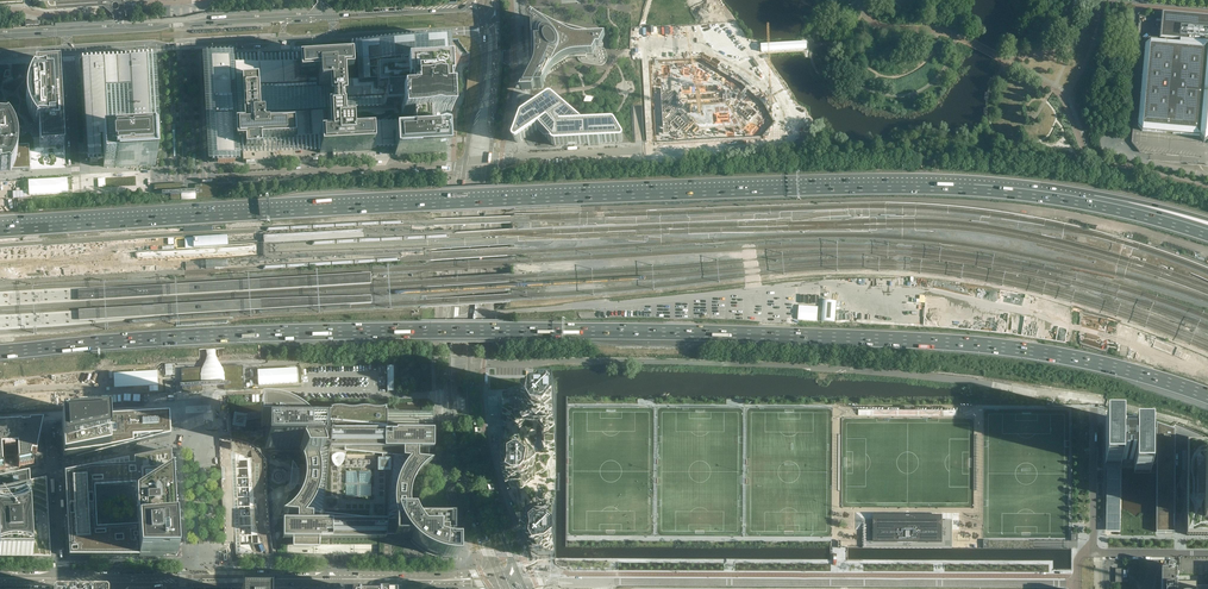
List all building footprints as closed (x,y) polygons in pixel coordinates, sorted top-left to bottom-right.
[(1162,12),(1159,37),(1150,36),(1140,44),(1140,49),(1139,56),(1139,61),(1138,73),(1137,78),(1132,139),(1131,143),(1136,149),(1139,153),(1153,154),(1180,156),(1184,160),(1187,165),(1207,167),(1207,16),(1162,12)] [(524,86),(521,93),(533,92),(535,89),(542,88),(544,84),(545,82),(549,75),(550,73),(573,58),(577,58),(579,61),(580,62),(581,62),(581,63),(582,63),(583,63),(584,63),(585,63),(586,64),(588,64),(590,64),(594,65),(597,65),(598,66),(599,66),(600,66),(601,65),(602,65),(603,65),(603,64),(604,64),(605,63),(606,62),(606,61),(607,61),(607,60),(607,59),(607,58),(607,57),(607,56),(607,55),(607,54),(604,46),(602,43),(605,37),(600,38),(599,37),(599,36),(599,35),(598,35),(598,34),(597,34),(596,34),(596,33),(532,17),(532,29),(532,30),(534,58),(534,59),(534,60),(534,61),(534,62),(533,63),(533,64),(533,65),(533,66),(533,67),(533,68),(532,69),(531,71),(531,72),(530,73),(530,74),(529,75),(529,77),(526,81),(524,86)] [(429,132),(427,107),(444,107),(443,95),(427,96),(426,89),(435,89),(434,71),(425,71),(425,63),(409,64),(409,72),(375,74),(376,82),(365,83),(343,84),(342,77),(351,76),(350,61),(315,62),(253,65),(253,55),(241,55),(242,67),(229,68),(228,52),(211,53),(211,60),(209,60),(212,111),(212,112),(211,112),(211,113),(210,113),(210,114),(211,114),(211,115),(212,115),(212,116),(215,158),(216,158),(217,165),(234,164),(234,152),(243,151),(243,161),(295,158),(294,140),(294,139),(306,139),(319,138),(319,153),(320,153),(372,150),(394,148),(394,156),(447,154),(446,133),(428,134),(428,132),(429,132)] [(151,113),(147,56),(129,57),(129,61),(127,62),(127,61),(127,60),(126,60),(125,60),(125,61),(124,61),(124,62),(103,63),(103,59),(82,60),(88,164),(97,164),(97,163),(102,162),(103,170),(116,169),(156,167),(155,142),(154,142),(154,138),(150,139),(150,130),(151,130),(151,129),(152,128),(152,127),(151,127),(151,126),(150,126),(149,126),(149,114),(151,113)] [(26,94),(26,98),(26,101),(26,104),(27,107),(28,111),(29,114),(30,117),(32,120),(34,123),(36,126),(38,124),(39,124),(39,137),(39,139),(40,141),(40,143),(40,148),(56,147),(56,148),(57,149),(58,149),(59,149),(60,149),(60,148),(61,148),(61,147),(64,147),(64,146),(63,134),(63,128),(63,124),(60,62),(35,64),(36,75),(35,75),(33,74),(32,77),(30,79),(29,82),(28,85),(27,88),(26,91),(26,94)] [(659,65),(650,66),(654,142),(755,137),(769,122),(760,106),(738,85),(705,65),(659,68),(659,65)] [(516,140),(516,141),(516,142),(517,142),(517,143),(518,143),(519,143),(520,143),(524,139),(525,139),(529,137),(529,136),(530,136),(538,130),(539,130),(539,131),(540,131),(541,131),(542,131),(543,131),(544,131),(544,132),(543,133),(542,133),(541,133),(541,134),(541,135),(542,135),(542,136),(543,136),(543,135),(544,135),(544,134),(545,134),(547,137),(549,140),(549,141),(553,145),(553,146),(554,146),(555,146),(556,146),(588,145),(588,146),(601,145),(601,144),(602,144),(610,143),(621,143),(622,143),(622,142),(622,141),(623,141),(623,140),(622,140),(621,138),(615,127),(614,127),(614,126),(613,126),(612,126),(583,127),(570,117),(569,117),(567,117),(566,117),(566,116),(565,116),(566,115),(567,115),(568,115),(568,114),(569,114),(568,113),(568,112),(567,112),(566,112),(566,113),(565,113),(565,114),(564,114),(560,108),(553,102),(552,101),(551,101),(550,101),(549,101),(549,102),(532,113),(532,112),(523,119),(523,120),(522,120),(522,121),(518,132),(516,140)] [(16,146),(23,145),(22,142),(22,140),(22,138),(21,137),(21,136),(21,135),(21,133),(21,132),(21,131),(22,129),(22,128),(12,129),(11,126),(7,123),(5,123),(0,124),(0,171),(0,174),(8,173),(10,174),(12,170),(21,170),(18,151),(16,151),(16,150),(16,149),(16,146)] [(179,183),(167,184),(167,188),(159,189),(159,184),(155,185),(154,185),(154,186),(154,193),(170,192),(171,201),(182,200),(182,199),(181,185),(181,184),(180,184),(180,183),(179,183)] [(217,198),(216,188),(216,186),(216,185),(215,184),(214,184),(209,184),(210,191),(203,192),(195,192),(195,198),(196,198),(196,199),(217,198)] [(0,315),(0,330),(59,327),(71,325),(70,311),(0,315)] [(213,349),(208,349),(206,349),(206,356),(203,365),(199,374),(200,386),(225,385),(224,374),(220,365),(215,356),(216,349),(213,349)] [(223,368),(223,379),(238,378),(238,384),(244,384),(243,367),(242,366),(241,366),(224,367),(223,367),(223,368)] [(299,366),(256,368),(257,387),(300,385),(299,366)] [(181,371),(182,382),(187,381),(187,378),(202,377),(201,370),(201,369),(201,368),(200,368),(199,368),(183,369),(182,369),(181,370),(181,371)] [(202,390),(202,384),(187,385),(188,386),(182,387),(182,391),(182,392),(183,392),(183,393),(184,393),(201,392),(202,391),(202,390)] [(557,393),(503,395),(503,403),(499,403),(499,454),(499,463),(502,472),(503,477),(508,491),(511,500),(513,506),(532,558),(554,558),(556,558),(556,552),(556,529),(561,529),(556,417),(556,413),(556,405),(557,393)] [(1156,532),(1175,532),(1175,429),(1123,413),(1106,408),(1106,464),(1107,464),(1107,532),(1121,532),(1121,535),(1156,536),(1156,532)] [(421,523),(420,522),(419,518),(418,518),(416,514),(415,510),(414,505),(414,500),(415,496),(416,491),(417,487),(419,482),(421,478),(423,475),(426,471),(430,468),(433,465),(437,463),(432,462),(433,450),(438,450),(438,432),(390,431),(390,420),(390,413),(399,413),(399,411),(332,411),(330,431),(312,431),(311,431),(308,428),(305,426),(301,423),(297,421),(294,419),(289,417),(285,416),(280,415),(276,414),(271,413),(267,413),(263,413),(257,414),(252,415),(247,416),(234,414),(232,427),(236,428),(236,429),(237,429),(237,430),(238,430),(239,430),(240,430),(240,429),(240,428),(245,429),(245,425),(247,424),(249,423),(254,422),(258,421),(262,420),(262,429),(272,429),(273,431),(265,431),(265,449),(301,449),(302,453),(304,458),(306,458),(307,462),(308,467),(301,467),(301,470),(301,474),(300,474),(300,473),(299,473),(299,474),(298,474),(298,475),(298,476),(299,476),(300,476),(301,476),(301,478),(300,478),(299,478),(298,478),(298,479),(298,480),(299,480),(300,480),(301,480),(301,485),(301,498),(298,501),(295,505),(292,508),(290,510),(287,512),(290,512),(288,523),(284,523),(284,541),(293,541),(293,548),(320,548),(321,541),(387,541),(389,541),(389,540),(397,540),(397,542),(405,542),(405,540),(406,539),(406,538),(405,538),(405,537),(405,536),(408,536),(409,538),(412,541),(415,545),(418,548),(421,551),(425,554),(429,557),(433,559),(437,561),(442,562),(446,564),(450,565),(455,565),(460,566),(464,566),(464,548),(458,548),(453,548),(449,547),(445,545),(445,542),(445,537),(450,537),(450,542),(457,542),(457,523),(421,523)] [(170,437),(169,414),(156,415),(62,420),(64,458),(170,437)] [(43,421),(29,422),(29,424),(22,424),(22,422),(0,423),(0,471),(5,470),(4,463),(3,463),(2,458),(18,457),(18,460),(17,460),(19,467),(20,467),(33,464),(32,457),(31,458),(32,452),(36,453),(43,421)] [(1205,441),(1188,441),(1187,441),(1187,444),(1187,445),(1187,447),(1187,448),(1187,450),(1187,451),(1187,453),(1187,454),(1187,456),(1187,459),(1187,462),(1187,464),(1187,465),(1187,467),(1187,468),(1187,470),(1187,471),(1187,473),(1187,474),(1187,476),(1187,482),(1187,484),(1187,485),(1187,496),(1187,499),(1187,519),(1187,522),(1186,522),(1186,536),(1207,536),(1207,442),(1205,441)] [(139,563),(178,563),(171,453),(134,460),(134,468),(129,468),(129,470),(110,471),(109,470),(95,472),(95,474),(91,473),(91,470),(66,475),(71,559),(139,559),(139,563)] [(296,463),(294,460),(291,493),(294,491),(296,488),(298,485),(301,485),(301,470),(299,470),(297,466),(296,463)] [(48,516),(46,477),(28,481),(0,487),(0,557),(31,557),(51,557),(50,551),(50,538),(49,524),(48,516)] [(863,520),(863,544),(893,544),(893,542),(922,542),(922,544),(952,545),(952,521),(863,520)] [(1078,535),(1071,534),(1071,541),(1034,541),(1034,548),(1078,548),(1078,535)] [(1179,557),(1179,559),(1179,560),(1179,571),(1179,575),(1207,575),(1207,557),(1179,557)] [(1179,575),(1179,571),(1177,571),(1177,570),(1173,570),(1173,569),(1174,569),(1174,568),(1174,567),(1174,566),(1173,566),(1169,566),(1168,566),(1168,567),(1167,567),(1167,568),(1167,570),(1161,570),(1161,588),(1198,588),(1198,582),(1187,582),(1177,582),(1177,575),(1179,575)] [(1115,569),(1115,582),(1128,582),(1128,569),(1115,569)]
